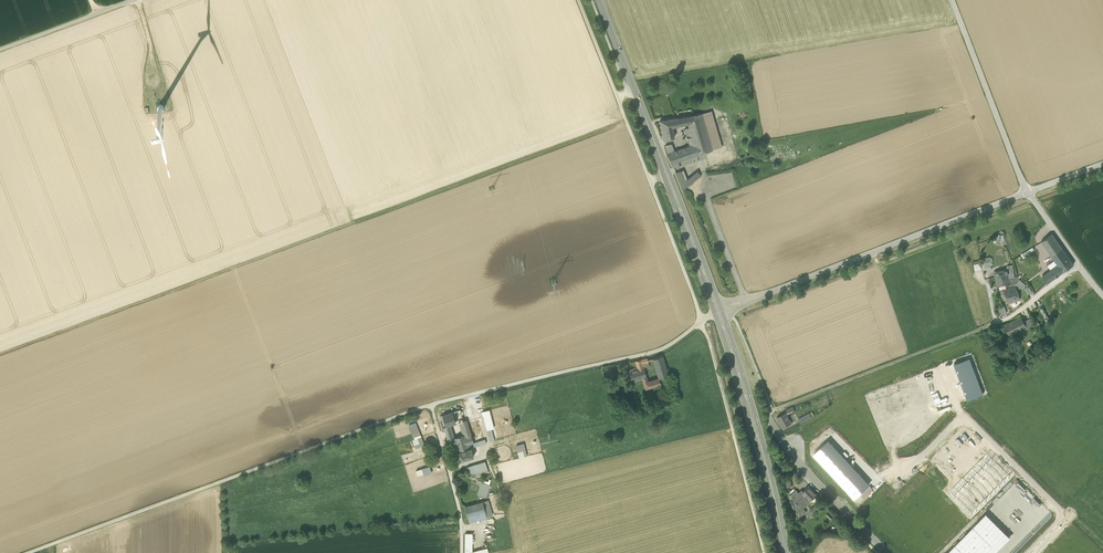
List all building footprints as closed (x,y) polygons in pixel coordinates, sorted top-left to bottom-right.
[(712,111),(702,113),(713,150),(722,147),(712,111)] [(688,124),(689,128),(692,127),(697,143),(694,145),(697,155),(713,150),(702,113),(690,116),(692,123),(688,124)] [(690,116),(679,118),(680,125),(688,124),(692,123),(690,116)] [(679,126),(680,125),(679,118),(660,121),(663,140),(664,140),(669,139),(674,137),(672,127),(676,126),(676,128),(679,127),(679,126)] [(672,152),(670,143),(664,144),(666,152),(666,153),(667,154),(668,154),(674,168),(680,166),(678,162),(697,155),(694,145),(697,143),(692,127),(689,128),(685,129),(690,146),(672,152)] [(683,190),(689,185),(686,181),(686,180),(682,170),(676,173),(683,190)] [(686,181),(689,185),(701,176),(697,171),(686,180),(686,181)] [(1051,255),(1062,248),(1052,233),(1041,241),(1051,255)] [(1033,247),(1021,254),(1022,257),(1034,250),(1033,247)] [(1062,248),(1051,255),(1055,260),(1058,265),(1063,272),(1074,264),(1062,248)] [(1048,265),(1051,270),(1058,265),(1055,260),(1048,265)] [(1042,276),(1047,283),(1063,272),(1058,265),(1051,270),(1042,276)] [(994,271),(995,277),(999,276),(999,277),(1002,277),(1003,279),(1009,277),(1009,276),(1009,274),(1008,269),(994,271)] [(1001,284),(1010,282),(1009,277),(1003,279),(1002,277),(999,277),(999,276),(995,277),(997,285),(1001,284)] [(1017,276),(1009,277),(1010,282),(1011,285),(1014,284),(1019,279),(1017,276)] [(1015,285),(1017,290),(1019,289),(1024,287),(1026,286),(1025,283),(1022,281),(1019,279),(1017,282),(1017,283),(1016,283),(1015,284),(1015,285)] [(1020,300),(1017,290),(1015,285),(1015,286),(1000,291),(1002,296),(1005,294),(1008,303),(1020,300)] [(1033,291),(1029,285),(1024,289),(1028,294),(1033,291)] [(998,308),(1000,315),(1007,312),(1004,306),(998,308)] [(1006,325),(1010,332),(1021,327),(1020,326),(1025,323),(1024,322),(1023,320),(1020,316),(1016,318),(1017,319),(1006,325)] [(1017,319),(1016,318),(1004,325),(1009,336),(1026,327),(1025,323),(1020,326),(1021,327),(1010,332),(1006,325),(1017,319)] [(1026,327),(1028,329),(1035,326),(1031,318),(1024,322),(1025,323),(1026,327)] [(659,377),(660,379),(669,376),(663,356),(652,359),(658,377),(659,377)] [(643,380),(645,389),(652,387),(650,380),(648,381),(644,363),(648,362),(647,358),(635,361),(636,367),(635,368),(639,381),(643,380)] [(970,358),(954,364),(968,400),(983,394),(970,358)] [(628,369),(632,382),(639,381),(635,368),(628,369)] [(658,377),(650,380),(652,387),(661,385),(660,379),(659,377),(658,377)] [(485,411),(490,429),(494,428),(489,410),(485,411)] [(450,425),(455,424),(452,412),(440,416),(444,427),(450,425)] [(792,423),(789,417),(786,412),(777,417),(783,427),(792,423)] [(471,448),(475,446),(474,442),(471,434),(468,425),(466,420),(461,422),(465,434),(463,435),(454,438),(452,438),(452,436),(447,437),(449,446),(454,444),(456,444),(458,452),(471,448)] [(473,424),(468,425),(471,434),(476,433),(473,424)] [(451,428),(450,425),(444,427),(447,437),(452,436),(452,438),(454,438),(451,428)] [(424,445),(417,427),(410,430),(414,439),(412,440),(415,448),(424,445)] [(963,430),(958,435),(970,446),(975,441),(963,430)] [(828,440),(814,454),(854,498),(869,484),(828,440)] [(458,455),(460,461),(473,457),(471,448),(458,452),(456,444),(454,444),(457,452),(455,453),(456,455),(458,455)] [(526,455),(524,448),(517,450),(519,457),(526,455)] [(1010,476),(987,454),(950,492),(972,514),(1010,476)] [(485,461),(477,464),(479,472),(488,469),(485,461)] [(935,462),(927,470),(932,474),(939,467),(935,462)] [(468,466),(470,474),(475,473),(479,472),(477,464),(468,466)] [(429,466),(421,469),(423,474),(424,476),(432,474),(429,466)] [(477,494),(487,497),(490,485),(481,482),(477,494)] [(797,509),(800,517),(806,512),(802,508),(812,499),(815,496),(817,494),(809,486),(803,491),(802,490),(800,491),(799,493),(796,490),(791,495),(792,498),(797,509)] [(488,500),(483,502),(486,512),(468,516),(469,522),(492,515),(488,500)] [(465,506),(468,516),(486,512),(483,502),(465,506)] [(979,520),(998,539),(985,552),(994,552),(1010,537),(986,513),(979,520)] [(998,539),(979,520),(947,552),(985,552),(998,539)] [(465,534),(465,552),(487,552),(488,552),(487,548),(472,552),(472,534),(465,534)]
